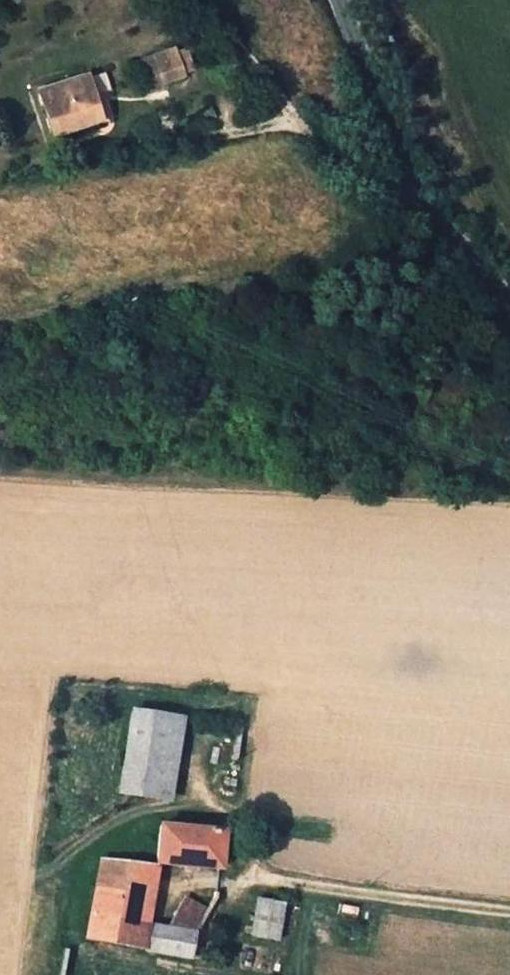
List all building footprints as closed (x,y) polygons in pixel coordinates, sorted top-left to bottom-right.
[(142,60),(146,92),(164,89),(161,73),(179,69),(175,53),(142,60)] [(40,86),(52,132),(100,120),(89,74),(40,86)] [(170,719),(133,712),(118,789),(155,795),(170,719)] [(159,826),(152,865),(220,870),(221,830),(159,826)] [(96,856),(94,867),(150,876),(152,865),(96,856)] [(94,867),(91,886),(146,894),(150,876),(94,867)] [(191,934),(167,929),(148,925),(149,921),(141,919),(146,894),(91,886),(85,933),(197,958),(199,947),(190,945),(191,934)] [(167,929),(191,934),(195,935),(209,908),(184,895),(167,929)] [(283,906),(254,902),(248,937),(277,943),(283,906)]
